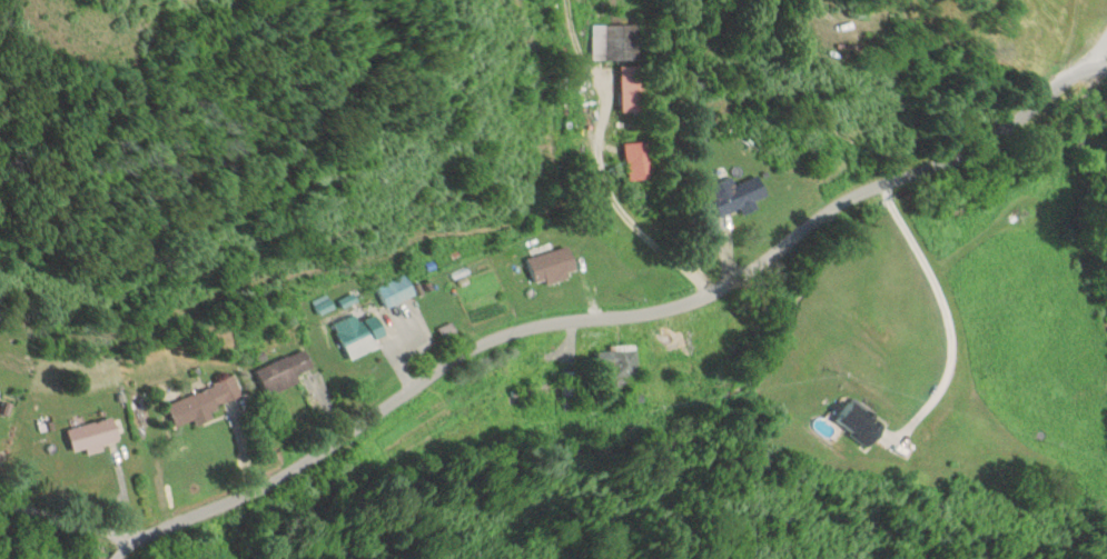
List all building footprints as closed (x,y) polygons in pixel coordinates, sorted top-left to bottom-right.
[(592,61),(634,61),(634,25),(592,25),(592,61)] [(647,67),(619,67),(620,114),(647,113),(647,67)] [(625,144),(627,182),(652,180),(650,143),(625,144)] [(707,187),(719,218),(741,210),(743,216),(759,210),(756,204),(769,199),(760,176),(735,185),(732,177),(707,187)] [(379,288),(388,308),(417,295),(408,275),(379,288)] [(377,313),(362,319),(360,313),(337,322),(351,357),(389,342),(377,313)] [(300,381),(298,375),(314,368),(306,349),(257,369),(268,394),(300,381)] [(638,349),(598,351),(598,367),(610,367),(610,378),(639,377),(638,349)] [(564,372),(564,394),(578,394),(578,372),(564,372)] [(243,394),(236,376),(167,402),(178,429),(220,413),(217,404),(243,394)] [(837,419),(870,446),(887,425),(854,398),(837,419)] [(74,452),(120,439),(114,416),(68,429),(74,452)]
